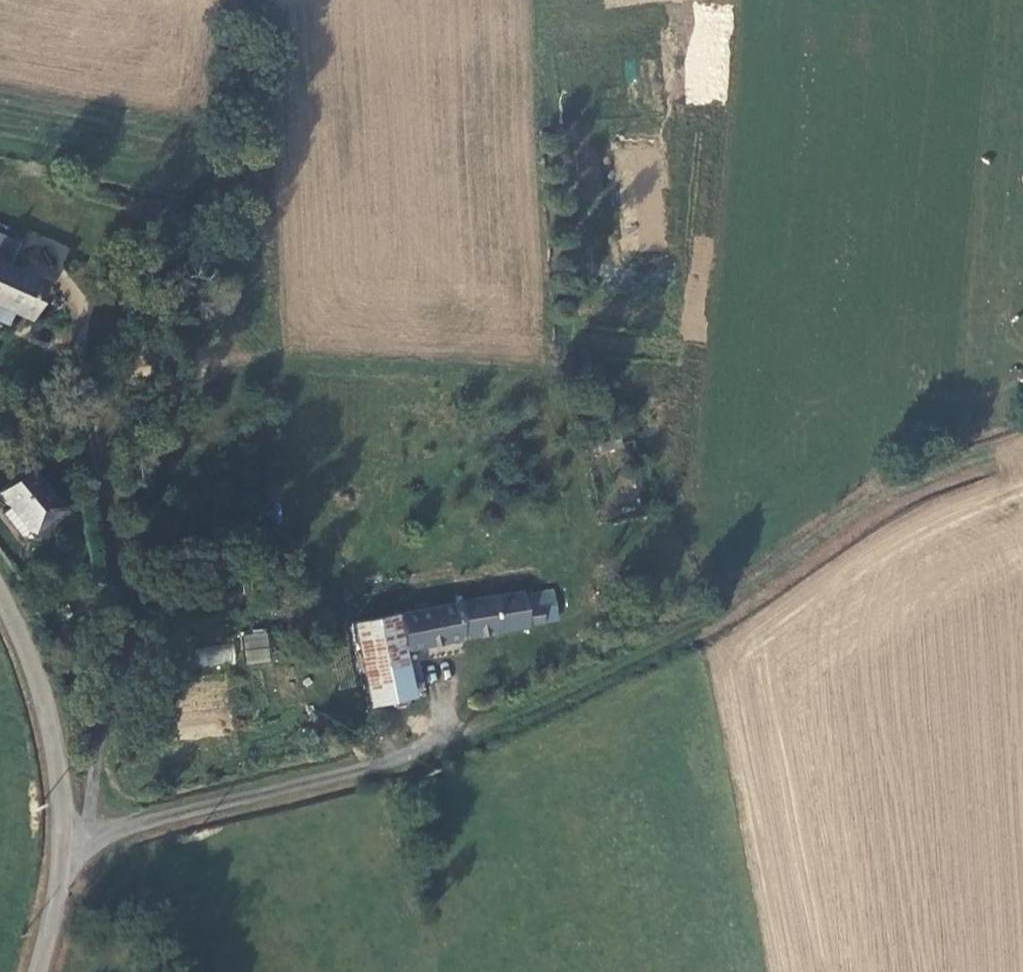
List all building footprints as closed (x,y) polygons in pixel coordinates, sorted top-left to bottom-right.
[(4,255),(1,260),(17,267),(27,243),(0,231),(0,253),(4,255)] [(4,321),(11,324),(17,309),(37,318),(52,283),(17,267),(1,260),(4,255),(0,253),(0,331),(4,321)] [(0,487),(0,492),(10,505),(2,512),(24,538),(59,509),(27,464),(0,487)] [(402,652),(552,618),(548,602),(538,604),(533,588),(396,617),(402,652)] [(643,608),(638,608),(634,610),(632,615),(632,619),(635,623),(640,624),(644,623),(647,620),(648,615),(646,611),(643,608)] [(372,704),(410,697),(402,652),(396,617),(356,623),(372,704)] [(241,634),(246,664),(270,661),(266,630),(241,634)] [(198,668),(235,661),(232,643),(195,650),(198,668)]
